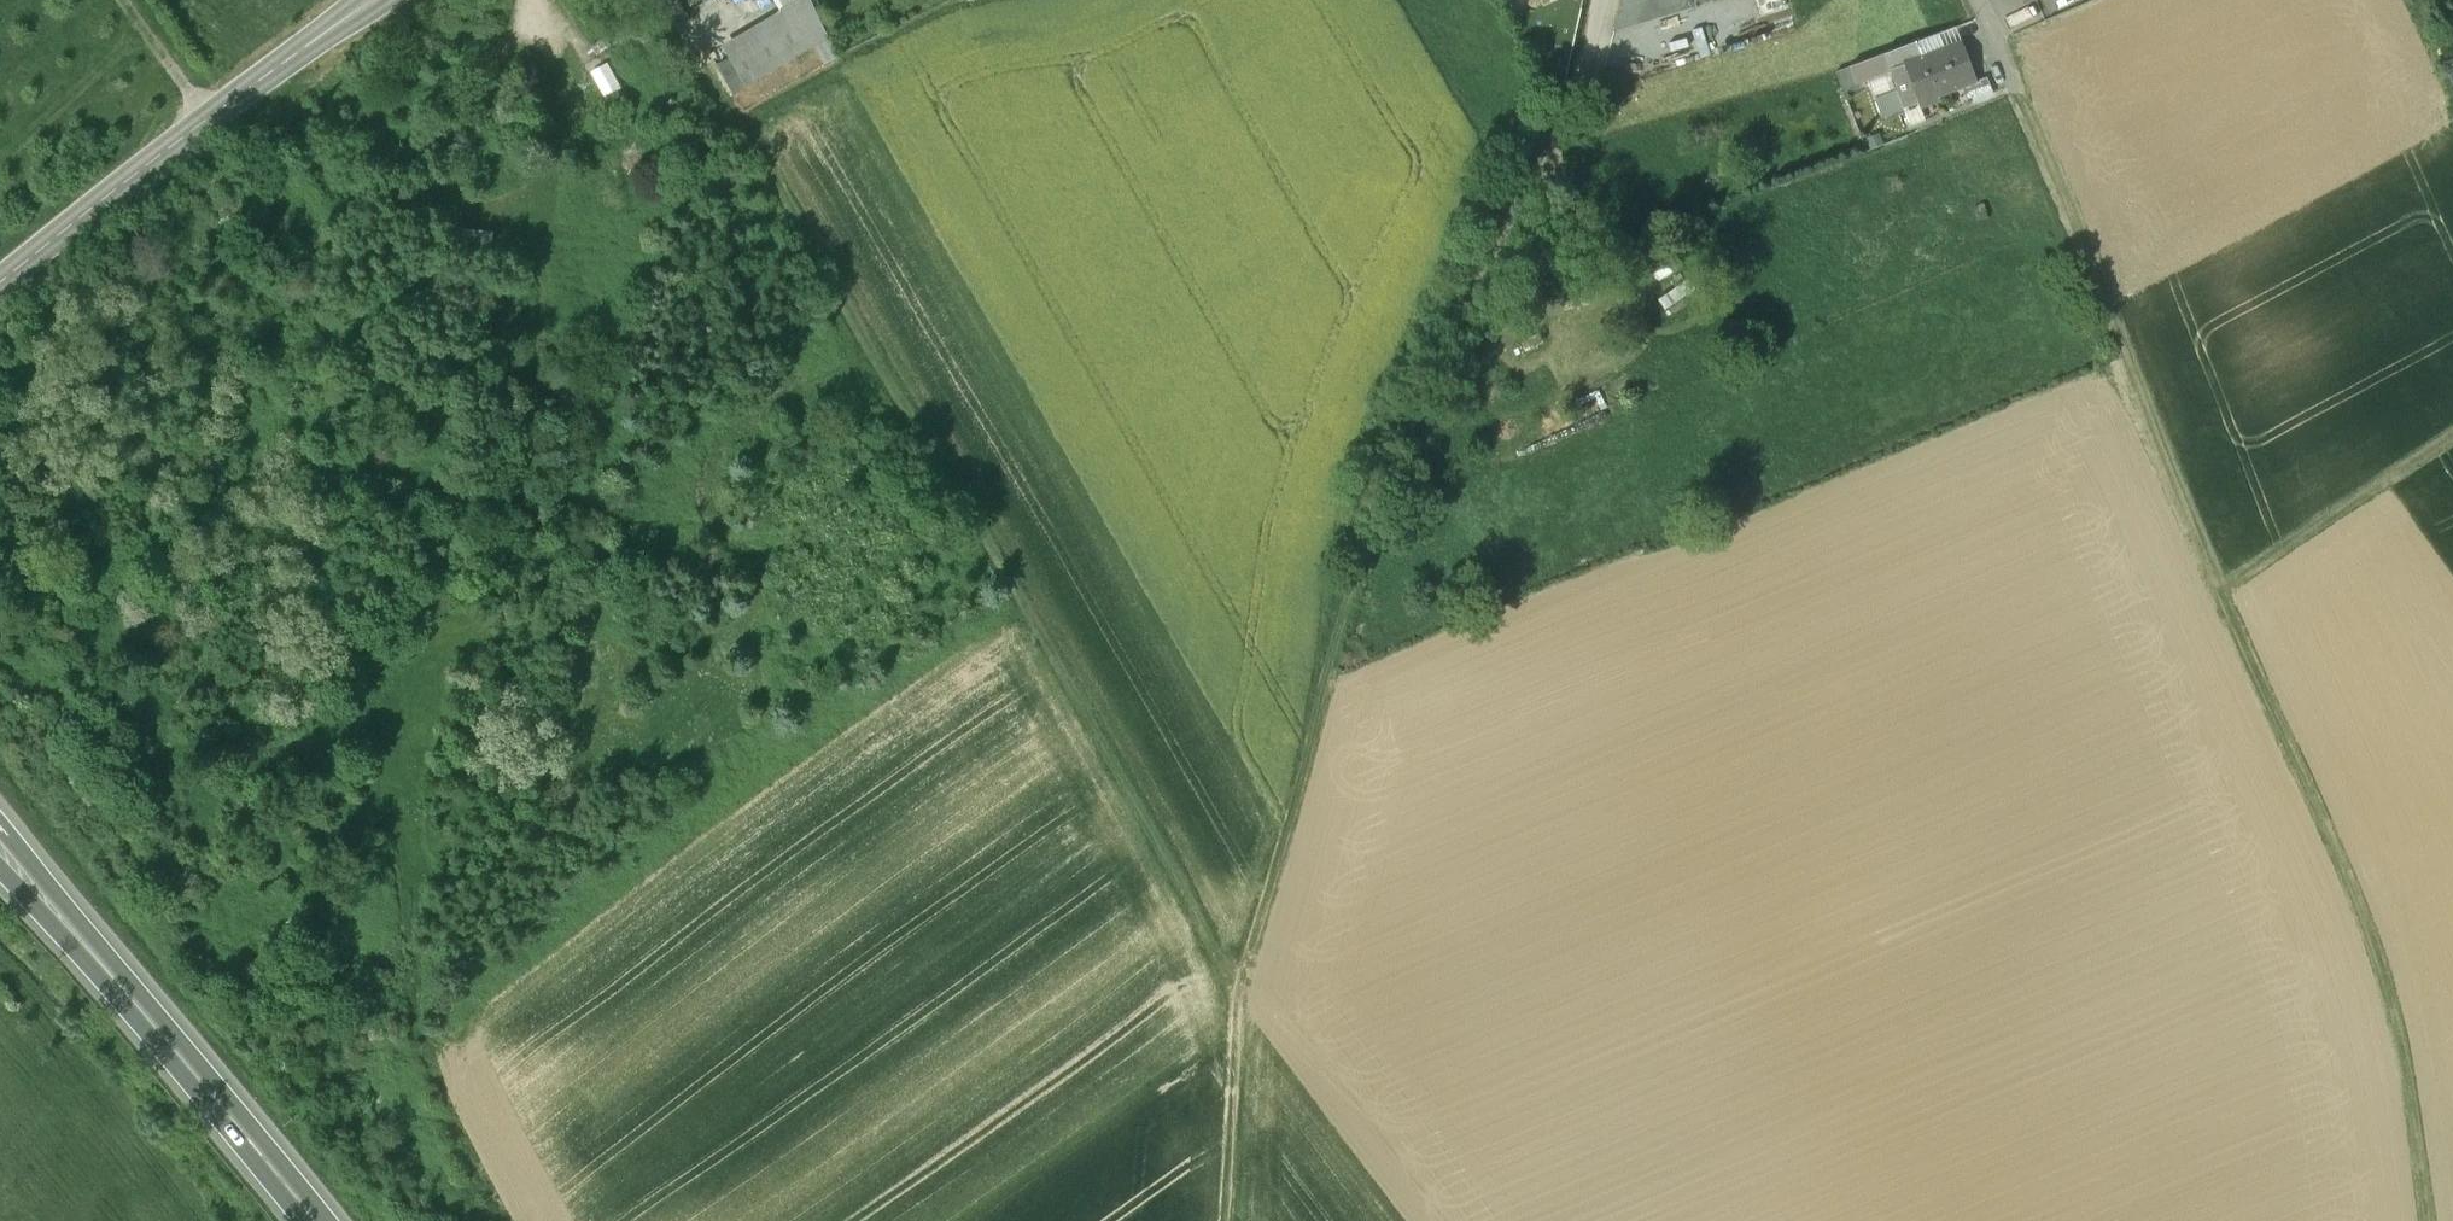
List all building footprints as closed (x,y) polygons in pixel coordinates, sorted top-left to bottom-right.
[(792,25),(792,26),(807,50),(815,46),(824,63),(838,57),(831,42),(821,21),(811,0),(778,0),(792,25)] [(1615,30),(1698,5),(1698,1),(1702,0),(1623,0),(1615,30)] [(828,18),(821,21),(831,42),(837,38),(828,18)] [(792,26),(731,62),(746,87),(807,50),(792,26)] [(1923,57),(1961,43),(1955,28),(1916,42),(1923,57)] [(1916,42),(1884,54),(1890,72),(1904,66),(1904,64),(1923,57),(1916,42)] [(1923,57),(1904,64),(1904,66),(1918,103),(1961,87),(1976,81),(1961,43),(1923,57)] [(1854,86),(1890,72),(1884,54),(1836,72),(1845,96),(1856,92),(1854,86)] [(1918,103),(1904,66),(1890,72),(1897,90),(1874,100),(1881,118),(1918,103)] [(1976,81),(1961,87),(1966,100),(1991,91),(1985,77),(1976,81)]
